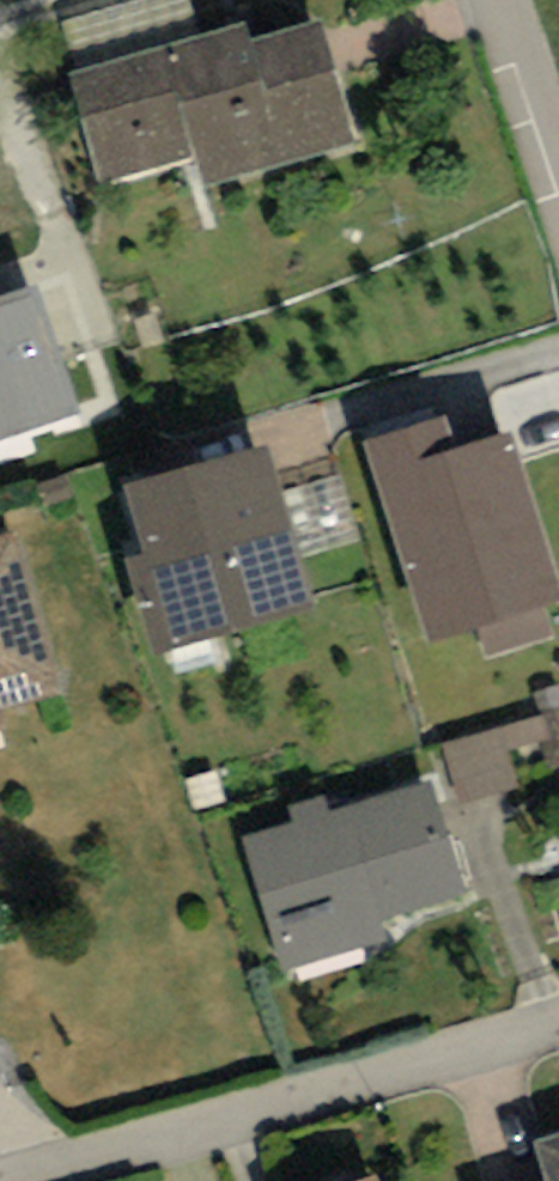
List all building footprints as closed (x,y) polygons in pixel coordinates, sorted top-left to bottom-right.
[(244,11),(71,62),(105,177),(194,151),(202,179),(357,133),(320,7),(249,28),(244,11)] [(87,432),(50,293),(0,306),(0,455),(87,432)] [(373,453),(431,631),(558,590),(558,563),(511,414),(461,430),(455,412),(405,428),(409,441),(373,453)] [(266,427),(123,468),(144,540),(126,545),(153,639),(314,593),(266,427)] [(0,527),(0,726),(9,723),(3,703),(63,685),(12,523),(0,527)] [(558,798),(558,718),(454,755),(479,826),(558,798)] [(433,775),(245,830),(286,970),(390,940),(382,910),(466,886),(433,775)] [(535,1128),(549,1175),(530,1180),(558,1180),(558,1121),(535,1128)] [(322,1180),(385,1180),(378,1162),(322,1180)]
